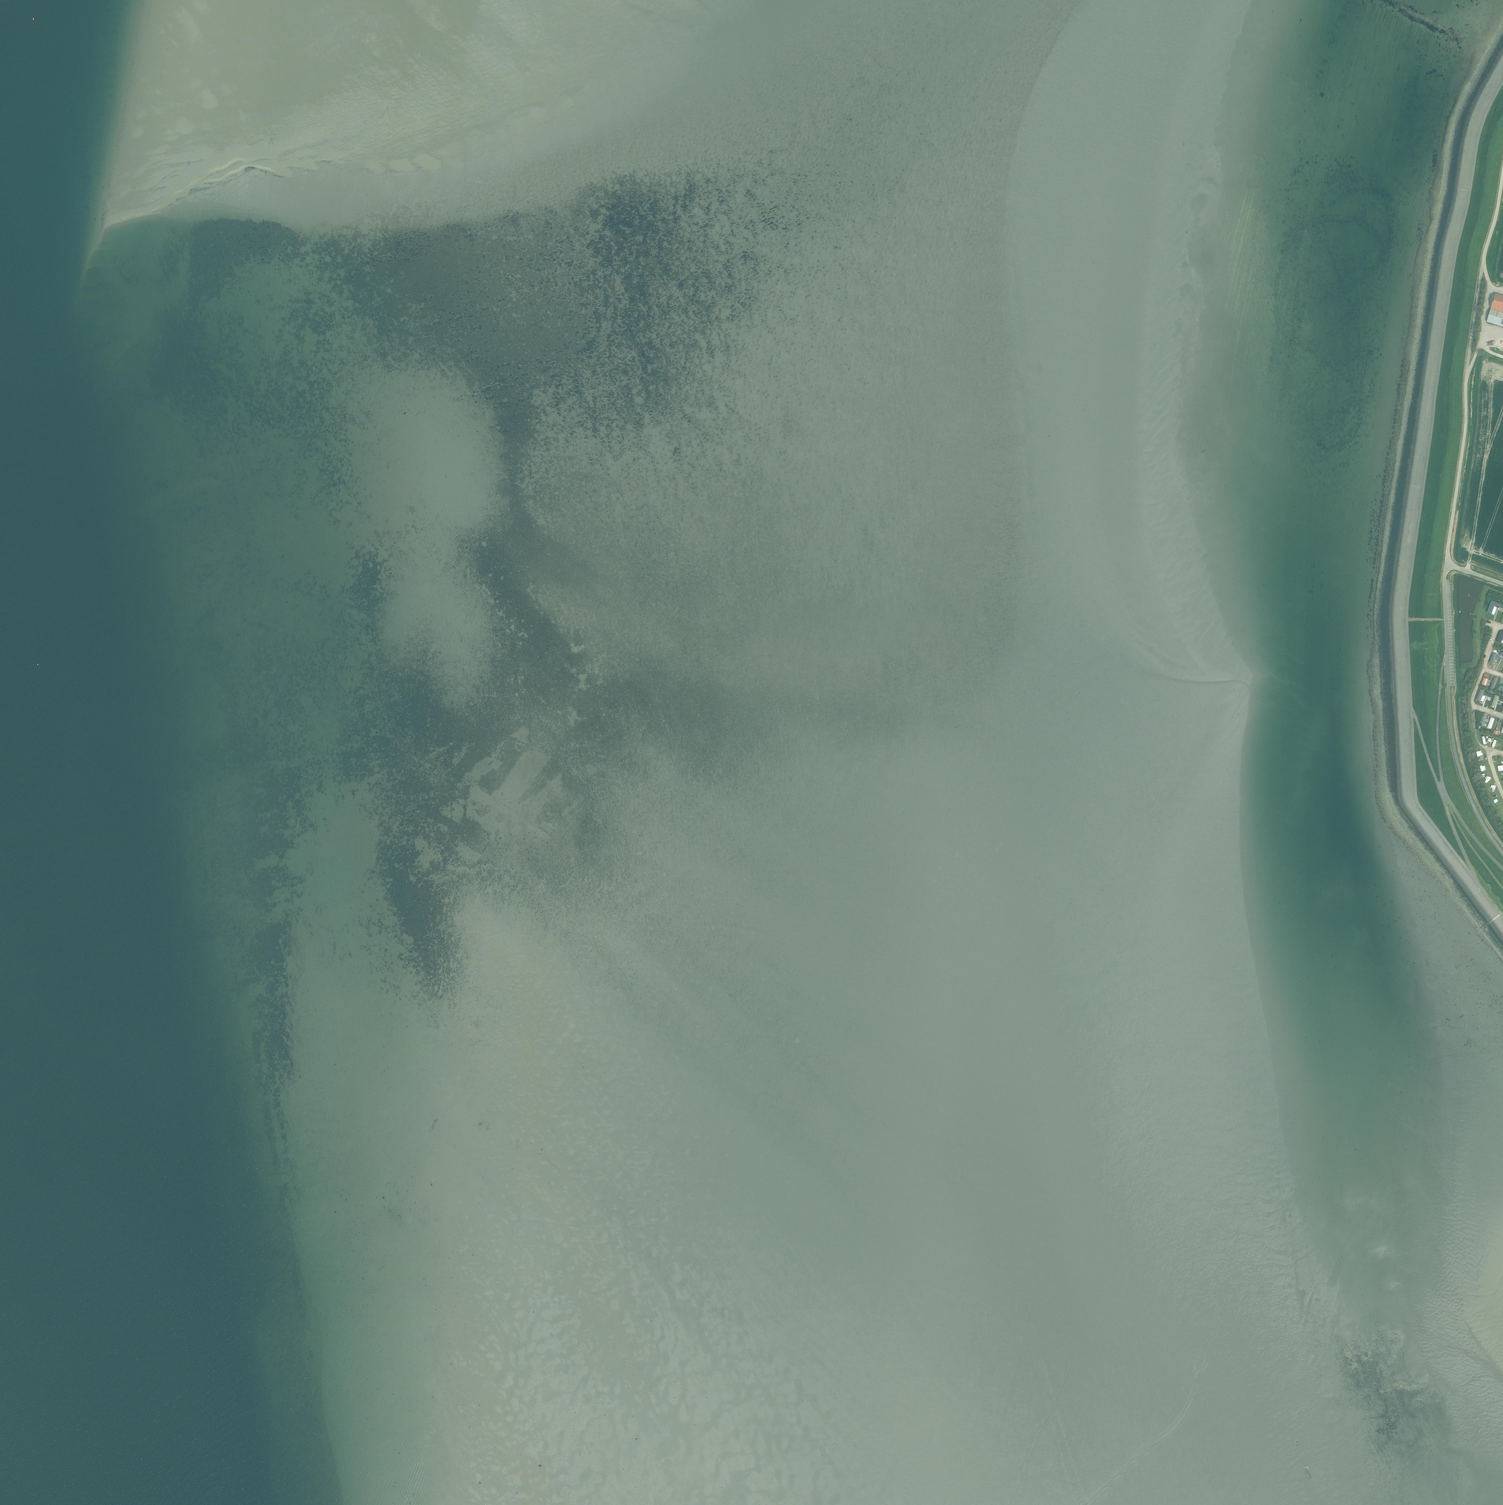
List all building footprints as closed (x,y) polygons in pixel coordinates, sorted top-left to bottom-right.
[(1496,294),(1487,322),(1502,327),(1502,296),(1496,294)]
